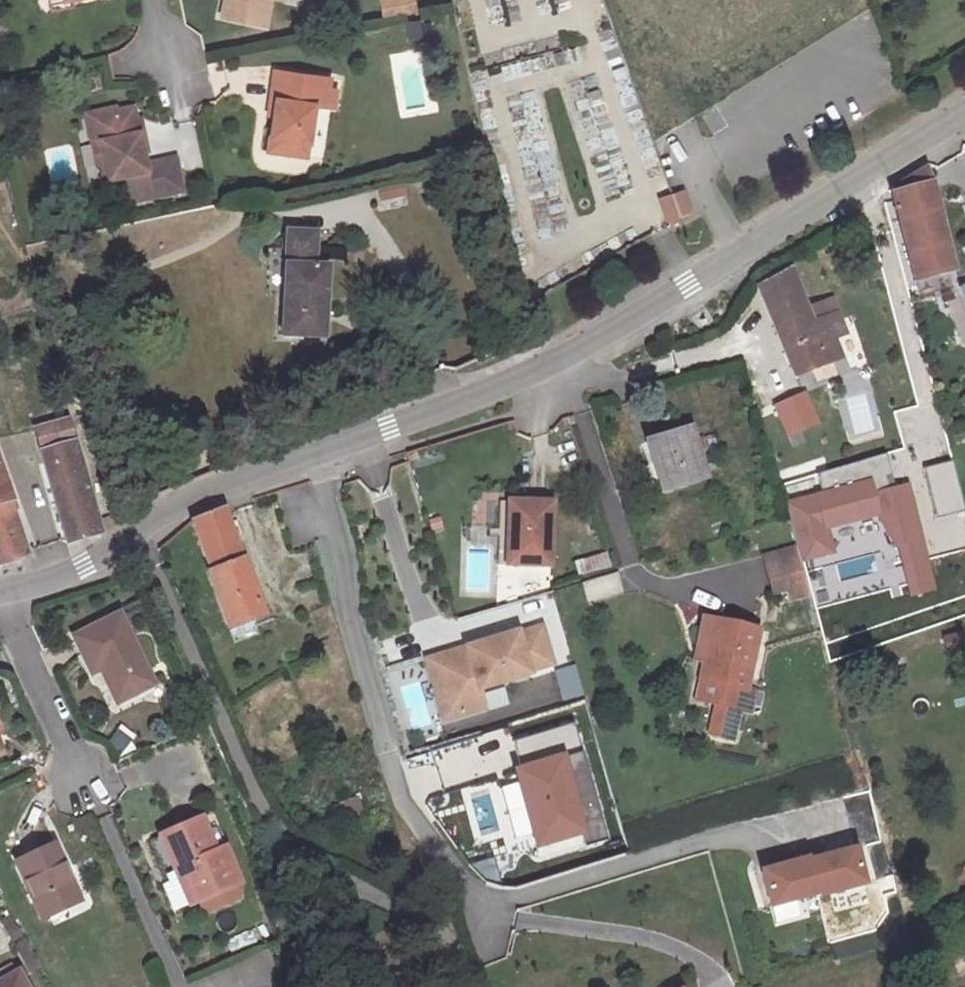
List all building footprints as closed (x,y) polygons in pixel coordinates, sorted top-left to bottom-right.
[(67,9),(105,0),(65,0),(67,9)] [(223,26),(266,35),(271,6),(279,8),(281,0),(227,0),(223,26)] [(389,10),(376,12),(379,24),(391,21),(389,10)] [(277,81),(266,163),(292,167),(294,151),(310,153),(316,114),(335,117),(337,101),(302,95),(303,84),(277,81)] [(119,118),(89,125),(91,133),(122,127),(121,124),(119,118)] [(91,133),(95,158),(104,156),(108,175),(104,176),(108,194),(126,191),(132,217),(185,205),(178,172),(149,178),(136,121),(121,124),(122,127),(91,133)] [(294,151),(292,167),(308,169),(310,153),(294,151)] [(104,156),(95,158),(99,177),(104,176),(108,175),(104,156)] [(959,269),(929,170),(896,191),(921,280),(959,269)] [(684,189),(672,193),(680,216),(692,211),(684,189)] [(680,216),(672,193),(658,198),(667,223),(681,218),(680,216)] [(314,246),(287,246),(287,352),(327,351),(326,280),(315,280),(314,246)] [(761,284),(800,376),(820,368),(845,358),(837,339),(850,334),(835,298),(808,309),(792,270),(761,284)] [(845,358),(820,368),(827,386),(852,375),(845,358)] [(790,435),(819,423),(807,393),(778,404),(790,435)] [(696,427),(650,439),(664,489),(709,476),(696,427)] [(41,449),(69,541),(102,534),(74,441),(41,449)] [(1,564),(33,555),(0,457),(0,561),(1,564)] [(964,510),(964,501),(955,461),(925,469),(937,517),(964,510)] [(916,501),(898,507),(894,493),(899,492),(893,470),(824,490),(830,511),(796,521),(813,580),(844,571),(836,547),(883,533),(907,562),(911,560),(932,554),(916,501)] [(519,539),(519,571),(558,571),(559,507),(514,506),(514,539),(519,539)] [(227,510),(195,518),(214,570),(209,572),(234,641),(269,629),(227,510)] [(610,553),(576,560),(579,575),(613,568),(610,553)] [(937,574),(932,554),(911,560),(917,580),(937,574)] [(946,602),(938,573),(937,574),(917,580),(925,608),(946,602)] [(818,601),(810,575),(779,584),(786,610),(818,601)] [(540,579),(520,582),(521,596),(542,593),(540,579)] [(129,622),(83,645),(101,680),(112,674),(129,704),(161,688),(129,622)] [(431,660),(449,719),(491,707),(485,688),(535,673),(535,670),(558,664),(547,628),(524,635),(523,632),(431,660)] [(712,629),(703,671),(712,673),(722,631),(712,629)] [(767,642),(722,631),(712,673),(708,690),(755,701),(767,642)] [(944,636),(948,653),(964,649),(964,631),(944,636)] [(560,702),(585,697),(578,665),(553,670),(560,702)] [(764,704),(755,701),(708,690),(703,710),(723,715),(716,747),(743,753),(750,721),(759,724),(764,704)] [(9,738),(0,720),(0,743),(9,738)] [(567,756),(519,769),(539,844),(588,830),(567,756)] [(358,796),(329,808),(336,824),(364,812),(358,796)] [(237,829),(172,853),(184,888),(194,884),(207,919),(251,903),(239,868),(249,865),(237,829)] [(53,849),(19,864),(42,917),(77,902),(53,849)] [(857,850),(810,863),(820,897),(821,899),(868,886),(857,850)] [(809,861),(762,875),(773,911),(820,897),(810,863),(809,861)] [(30,943),(17,921),(7,926),(20,948),(30,943)]
